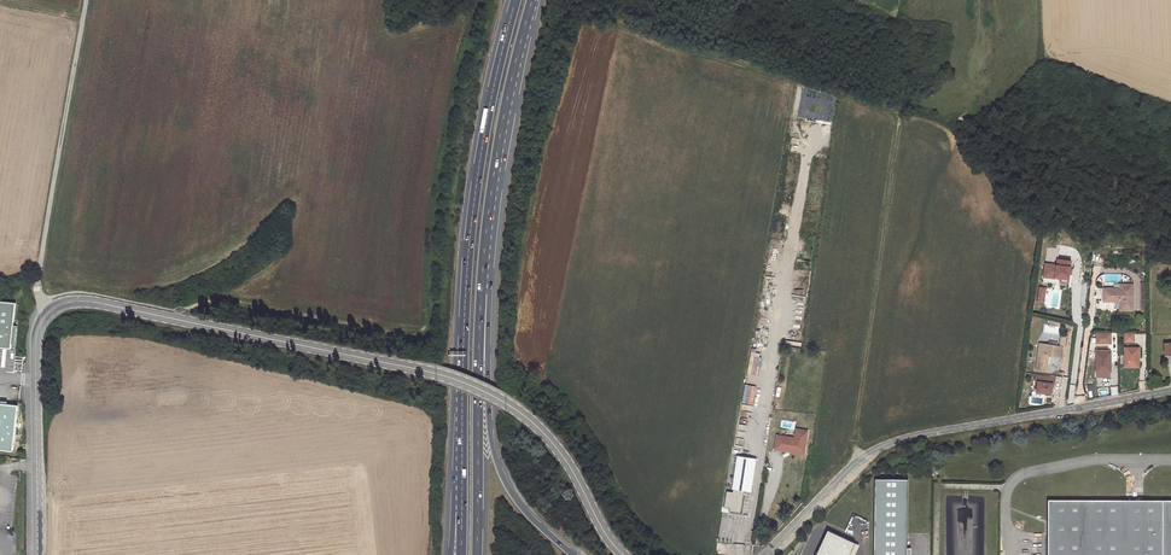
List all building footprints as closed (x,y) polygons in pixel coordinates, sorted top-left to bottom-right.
[(1051,268),(1045,267),(1044,277),(1050,278),(1050,276),(1056,276),(1056,274),(1062,275),(1061,279),(1069,280),(1070,273),(1069,273),(1069,270),(1071,271),(1072,261),(1058,260),(1058,265),(1051,264),(1051,268)] [(1141,272),(1137,274),(1143,281),(1146,279),(1141,272)] [(1136,309),(1135,283),(1122,284),(1122,287),(1105,287),(1105,301),(1121,301),(1121,309),(1136,309)] [(11,347),(12,344),(15,345),(17,326),(13,325),(16,303),(0,301),(0,346),(11,347)] [(1112,332),(1097,333),(1097,343),(1112,343),(1112,332)] [(1135,333),(1125,333),(1125,342),(1135,342),(1135,333)] [(1040,342),(1036,367),(1051,369),(1053,354),(1061,355),(1062,345),(1040,342)] [(1164,356),(1170,356),(1170,343),(1163,343),(1164,356)] [(1140,348),(1126,348),(1126,367),(1137,367),(1137,358),(1140,358),(1140,348)] [(1096,351),(1096,372),(1112,372),(1111,351),(1096,351)] [(1035,382),(1038,382),(1054,384),(1055,384),(1056,377),(1036,375),(1035,382)] [(1054,384),(1038,382),(1037,393),(1052,395),(1054,384)] [(13,451),(18,404),(0,403),(0,449),(13,451)] [(791,438),(777,436),(775,451),(786,453),(787,451),(790,451),(791,450),(805,452),(808,431),(796,430),(795,439),(794,442),(791,441),(791,438)] [(752,492),(757,458),(736,455),(731,489),(733,489),(744,491),(752,492)] [(876,554),(908,554),(908,482),(875,482),(876,554)] [(741,514),(744,491),(733,489),(733,492),(727,491),(724,508),(729,508),(729,512),(741,514)] [(1164,505),(1049,505),(1049,554),(1164,554),(1164,505)] [(827,533),(818,554),(850,554),(855,545),(827,533)]
